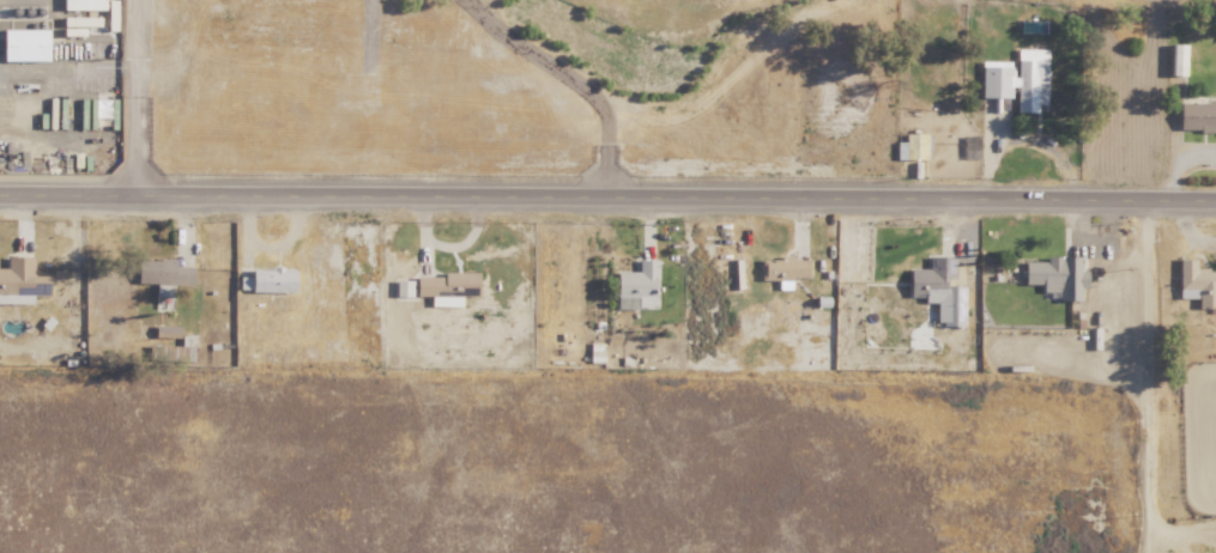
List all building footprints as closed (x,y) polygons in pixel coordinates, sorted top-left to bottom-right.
[(0,30),(0,61),(44,61),(43,29),(0,30)] [(981,60),(980,97),(1013,98),(1013,112),(1036,112),(1036,104),(1045,104),(1046,59),(1013,59),(1013,61),(981,60)] [(114,100),(92,100),(92,128),(114,128),(114,100)] [(1215,133),(1215,103),(1178,103),(1177,132),(1215,133)] [(30,304),(31,296),(48,296),(48,275),(32,275),(32,256),(5,256),(4,268),(0,268),(0,303),(30,304)] [(1024,261),(1024,284),(1041,284),(1041,291),(1057,292),(1057,301),(1080,301),(1081,288),(1086,289),(1086,270),(1080,270),(1080,257),(1044,256),(1043,261),(1024,261)] [(811,279),(811,258),(760,257),(759,278),(811,279)] [(1194,269),(1194,257),(1178,257),(1177,298),(1196,298),(1196,308),(1215,308),(1215,269),(1194,269)] [(658,309),(658,259),(634,259),(634,270),(615,270),(614,309),(658,309)] [(249,269),(249,276),(238,276),(238,291),(293,291),(293,268),(249,269)] [(477,272),(440,272),(440,276),(414,276),(413,295),(477,296),(477,272)] [(394,280),(394,296),(411,296),(411,280),(394,280)] [(178,325),(152,326),(153,337),(178,336),(178,325)]
